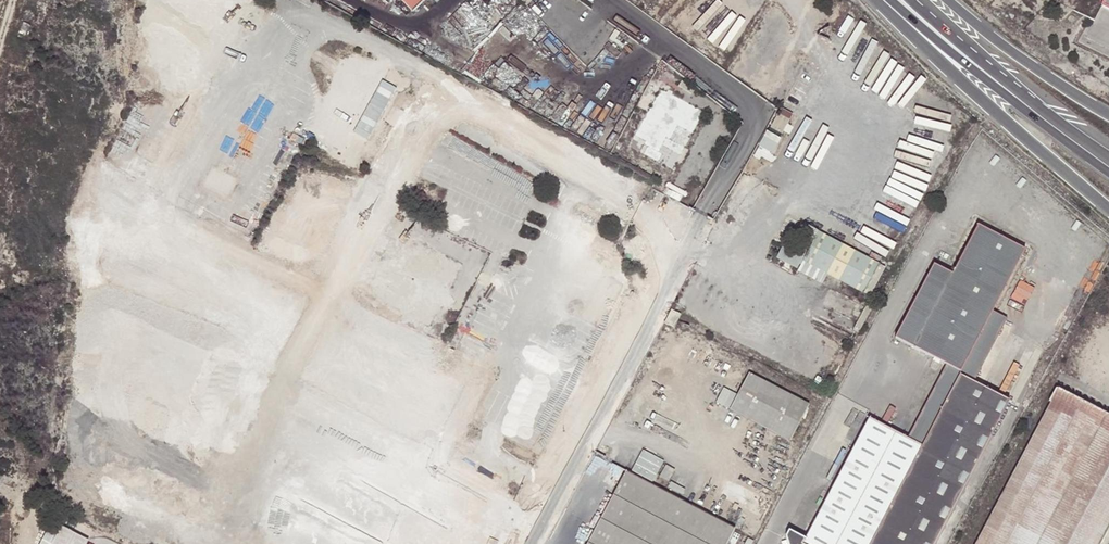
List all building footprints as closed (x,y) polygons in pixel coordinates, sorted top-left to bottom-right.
[(423,0),(403,0),(412,10),(423,0)] [(364,143),(397,72),(360,55),(329,123),(319,118),(311,135),(365,160),(371,147),(364,143)] [(404,113),(398,110),(393,120),(399,123),(404,113)] [(779,114),(771,129),(782,135),(790,120),(779,114)] [(979,225),(955,272),(937,263),(898,337),(962,370),(1026,250),(979,225)] [(879,264),(820,232),(805,260),(864,293),(879,264)] [(385,237),(379,234),(374,244),(380,247),(385,237)] [(798,267),(804,256),(784,245),(778,257),(798,267)] [(675,327),(679,321),(682,315),(673,310),(666,322),(675,327)] [(811,405),(751,374),(731,410),(791,441),(811,405)] [(1011,400),(961,374),(924,445),(870,417),(831,490),(828,497),(807,537),(790,528),(786,535),(790,543),(934,543),(1011,400)] [(720,403),(732,407),(736,391),(724,388),(720,403)] [(1108,528),(1108,415),(1058,389),(976,543),(1101,543),(1108,528)] [(635,471),(656,480),(666,459),(644,449),(635,471)] [(666,465),(660,476),(669,481),(675,470),(666,465)] [(736,528),(626,470),(588,543),(728,543),(736,528)] [(821,494),(828,497),(831,490),(825,486),(821,494)] [(58,509),(40,543),(80,543),(84,537),(58,525),(64,512),(58,509)]
